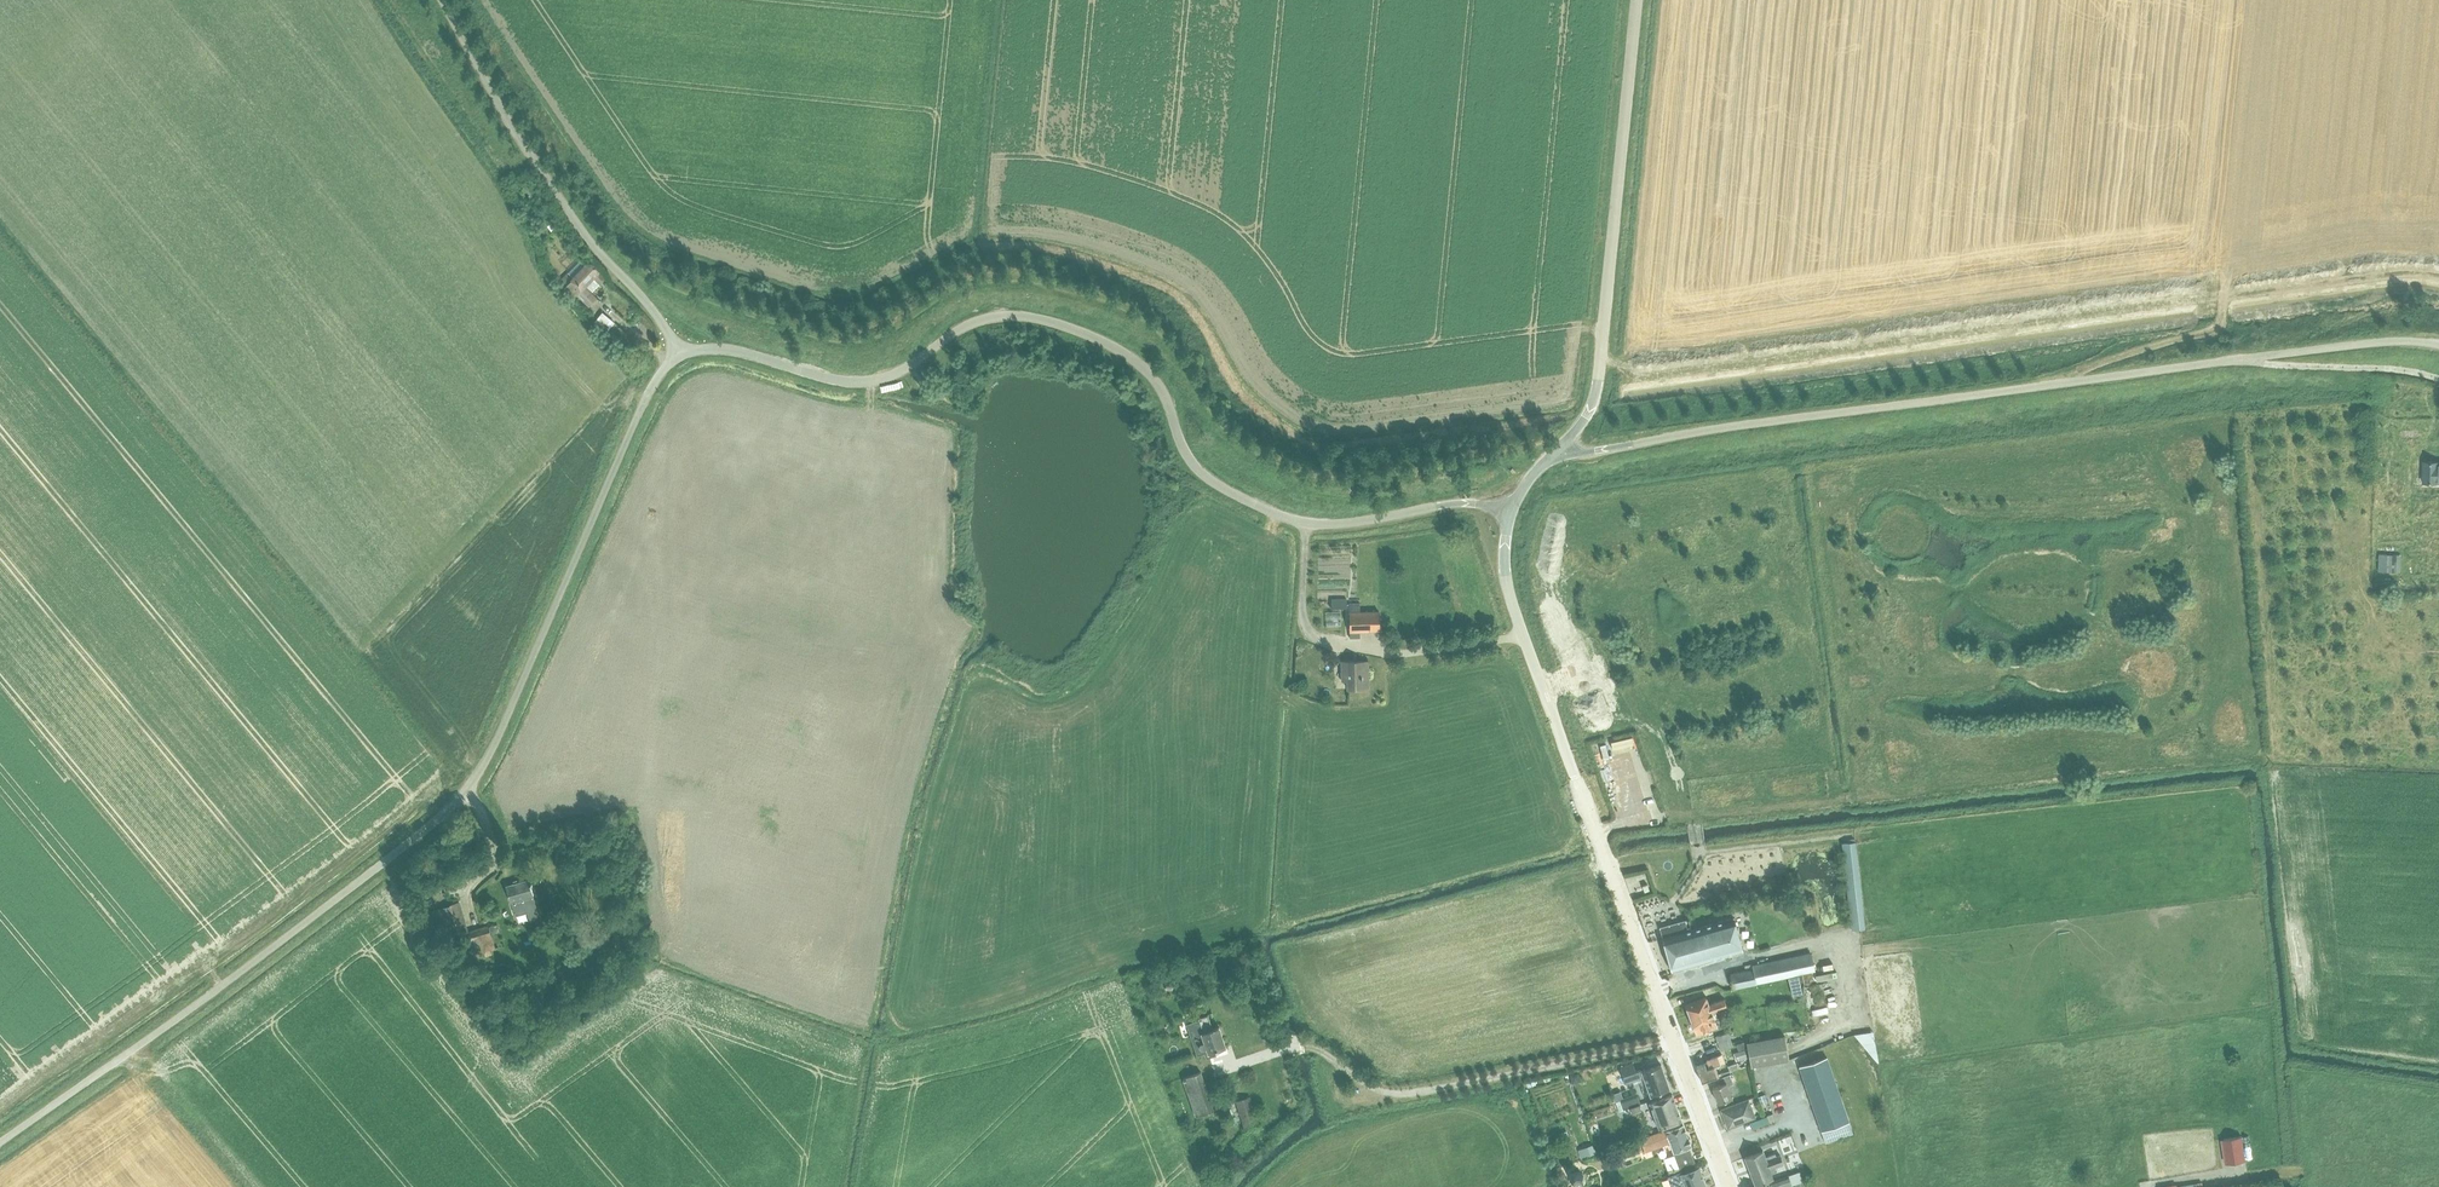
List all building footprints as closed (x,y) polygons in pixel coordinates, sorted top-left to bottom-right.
[(553,223),(548,227),(553,232),(557,229),(553,223)] [(597,298),(592,293),(606,278),(590,263),(575,279),(569,274),(563,281),(569,286),(567,288),(576,296),(578,293),(591,305),(597,298)] [(609,318),(600,328),(606,333),(615,323),(609,318)] [(2424,483),(2438,483),(2438,462),(2424,462),(2424,483)] [(2380,555),(2379,572),(2400,572),(2400,556),(2380,555)] [(1347,608),(1347,599),(1332,599),(1332,608),(1347,608)] [(1360,632),(1379,631),(1379,612),(1360,612),(1360,604),(1350,604),(1350,631),(1350,638),(1360,638),(1360,632)] [(1368,661),(1342,662),(1342,681),(1347,680),(1348,689),(1368,688),(1368,661)] [(1855,842),(1843,843),(1853,930),(1865,929),(1855,842)] [(1699,843),(1698,855),(1709,856),(1710,843),(1699,843)] [(529,880),(507,886),(512,902),(516,918),(527,914),(528,914),(530,924),(541,921),(539,914),(529,880)] [(466,933),(458,903),(451,905),(460,935),(466,933),(473,955),(495,949),(489,926),(466,933)] [(1663,937),(1672,971),(1744,951),(1734,917),(1663,937)] [(1734,988),(1815,971),(1811,954),(1753,966),(1753,969),(1731,973),(1734,988)] [(1799,976),(1788,978),(1791,987),(1800,985),(1799,976)] [(1707,996),(1686,1004),(1689,1014),(1699,1010),(1701,1014),(1712,1010),(1714,1016),(1716,1015),(1715,1011),(1727,1007),(1723,998),(1709,1003),(1707,996)] [(1699,1010),(1689,1014),(1697,1035),(1718,1028),(1714,1016),(1712,1010),(1701,1014),(1699,1010)] [(1226,1047),(1219,1027),(1213,1029),(1208,1014),(1199,1018),(1200,1020),(1195,1022),(1188,1025),(1190,1032),(1198,1055),(1205,1052),(1207,1058),(1216,1055),(1215,1051),(1226,1047)] [(1802,1025),(1794,1027),(1795,1035),(1804,1033),(1802,1025)] [(1868,1030),(1873,1049),(1884,1047),(1879,1028),(1868,1030)] [(1716,1038),(1718,1044),(1731,1040),(1729,1033),(1716,1038)] [(1789,1059),(1785,1036),(1747,1042),(1751,1066),(1789,1059)] [(1734,1047),(1731,1040),(1718,1044),(1721,1052),(1734,1047)] [(1745,1050),(1738,1052),(1741,1060),(1748,1058),(1745,1050)] [(1707,1062),(1697,1066),(1702,1082),(1720,1075),(1717,1066),(1726,1063),(1723,1054),(1707,1060),(1707,1062)] [(1799,1067),(1825,1143),(1853,1133),(1827,1058),(1799,1067)] [(1652,1095),(1671,1088),(1663,1065),(1644,1072),(1643,1069),(1638,1071),(1634,1062),(1621,1066),(1627,1083),(1645,1076),(1652,1095)] [(1738,1062),(1729,1066),(1731,1072),(1740,1068),(1738,1062)] [(1214,1111),(1201,1072),(1183,1078),(1196,1116),(1214,1111)] [(1578,1073),(1570,1075),(1573,1083),(1580,1081),(1578,1073)] [(1730,1086),(1735,1084),(1731,1074),(1720,1078),(1722,1084),(1714,1087),(1720,1103),(1734,1098),(1730,1086)] [(1619,1092),(1613,1094),(1616,1101),(1621,1099),(1619,1092)] [(1651,1102),(1660,1127),(1683,1119),(1673,1094),(1651,1102)] [(1767,1103),(1764,1095),(1758,1098),(1761,1105),(1767,1103)] [(1245,1129),(1259,1124),(1250,1096),(1235,1101),(1245,1129)] [(1757,1118),(1750,1100),(1723,1110),(1730,1128),(1757,1118)] [(1640,1104),(1631,1107),(1633,1114),(1642,1111),(1640,1104)] [(1672,1142),(1676,1154),(1665,1158),(1669,1171),(1696,1162),(1691,1149),(1689,1149),(1688,1147),(1692,1145),(1685,1124),(1668,1130),(1668,1128),(1641,1138),(1646,1151),(1672,1142)] [(2246,1161),(2242,1136),(2224,1139),(2228,1164),(2246,1161)] [(1594,1144),(1579,1150),(1582,1158),(1597,1153),(1594,1144)] [(1776,1156),(1775,1154),(1766,1157),(1764,1150),(1746,1157),(1756,1185),(1774,1178),(1770,1170),(1785,1164),(1781,1155),(1776,1156)] [(1669,1179),(1672,1186),(1708,1186),(1700,1167),(1682,1174),(1669,1179)] [(1587,1177),(1586,1176),(1586,1175),(1585,1175),(1585,1174),(1584,1174),(1584,1173),(1583,1173),(1582,1172),(1581,1172),(1580,1172),(1579,1172),(1578,1172),(1577,1172),(1576,1172),(1576,1173),(1575,1173),(1574,1174),(1574,1175),(1573,1175),(1573,1176),(1572,1177),(1572,1178),(1572,1179),(1572,1180),(1572,1181),(1572,1182),(1572,1183),(1573,1183),(1573,1184),(1574,1185),(1575,1186),(1576,1186),(1577,1186),(1578,1186),(1582,1186),(1583,1186),(1584,1186),(1585,1185),(1586,1184),(1586,1183),(1587,1182),(1587,1181),(1587,1180),(1587,1179),(1587,1178),(1587,1177)] [(1793,1184),(1790,1175),(1772,1182),(1774,1186),(1784,1186),(1793,1184)]
